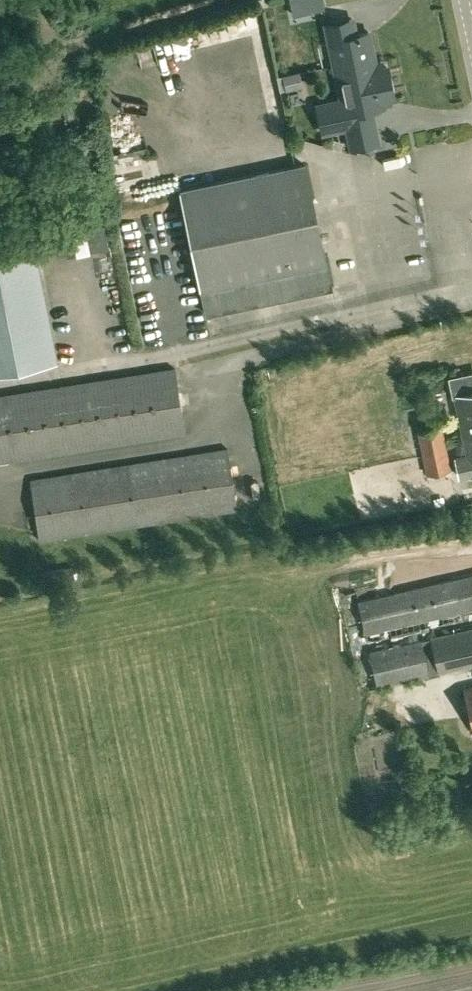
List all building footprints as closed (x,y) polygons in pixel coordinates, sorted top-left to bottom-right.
[(313,11),(325,9),(323,0),(311,0),(313,11)] [(338,89),(396,79),(393,64),(387,65),(386,61),(380,62),(374,31),(359,33),(357,19),(325,25),(338,89)] [(383,144),(376,111),(395,107),(395,102),(399,101),(396,79),(338,89),(339,99),(316,104),(324,138),(346,133),(352,151),(383,144)] [(325,261),(304,163),(179,189),(205,311),(330,285),(324,261),(325,261)] [(55,361),(29,234),(0,240),(0,372),(55,361)] [(121,277),(101,282),(103,291),(123,287),(121,277)] [(184,430),(174,367),(0,395),(0,460),(184,430)] [(464,432),(464,433),(471,431),(471,391),(466,392),(462,373),(448,376),(453,396),(461,394),(468,431),(464,432)] [(441,425),(418,429),(423,454),(446,449),(441,425)] [(464,433),(468,454),(455,457),(459,475),(471,473),(471,474),(471,431),(464,433)] [(227,448),(29,479),(39,539),(236,507),(227,448)] [(446,449),(423,454),(427,473),(450,468),(446,449)] [(48,584),(75,579),(72,565),(45,570),(48,584)] [(471,607),(471,574),(357,600),(365,631),(471,607)] [(369,651),(376,684),(471,663),(471,627),(369,651)]
